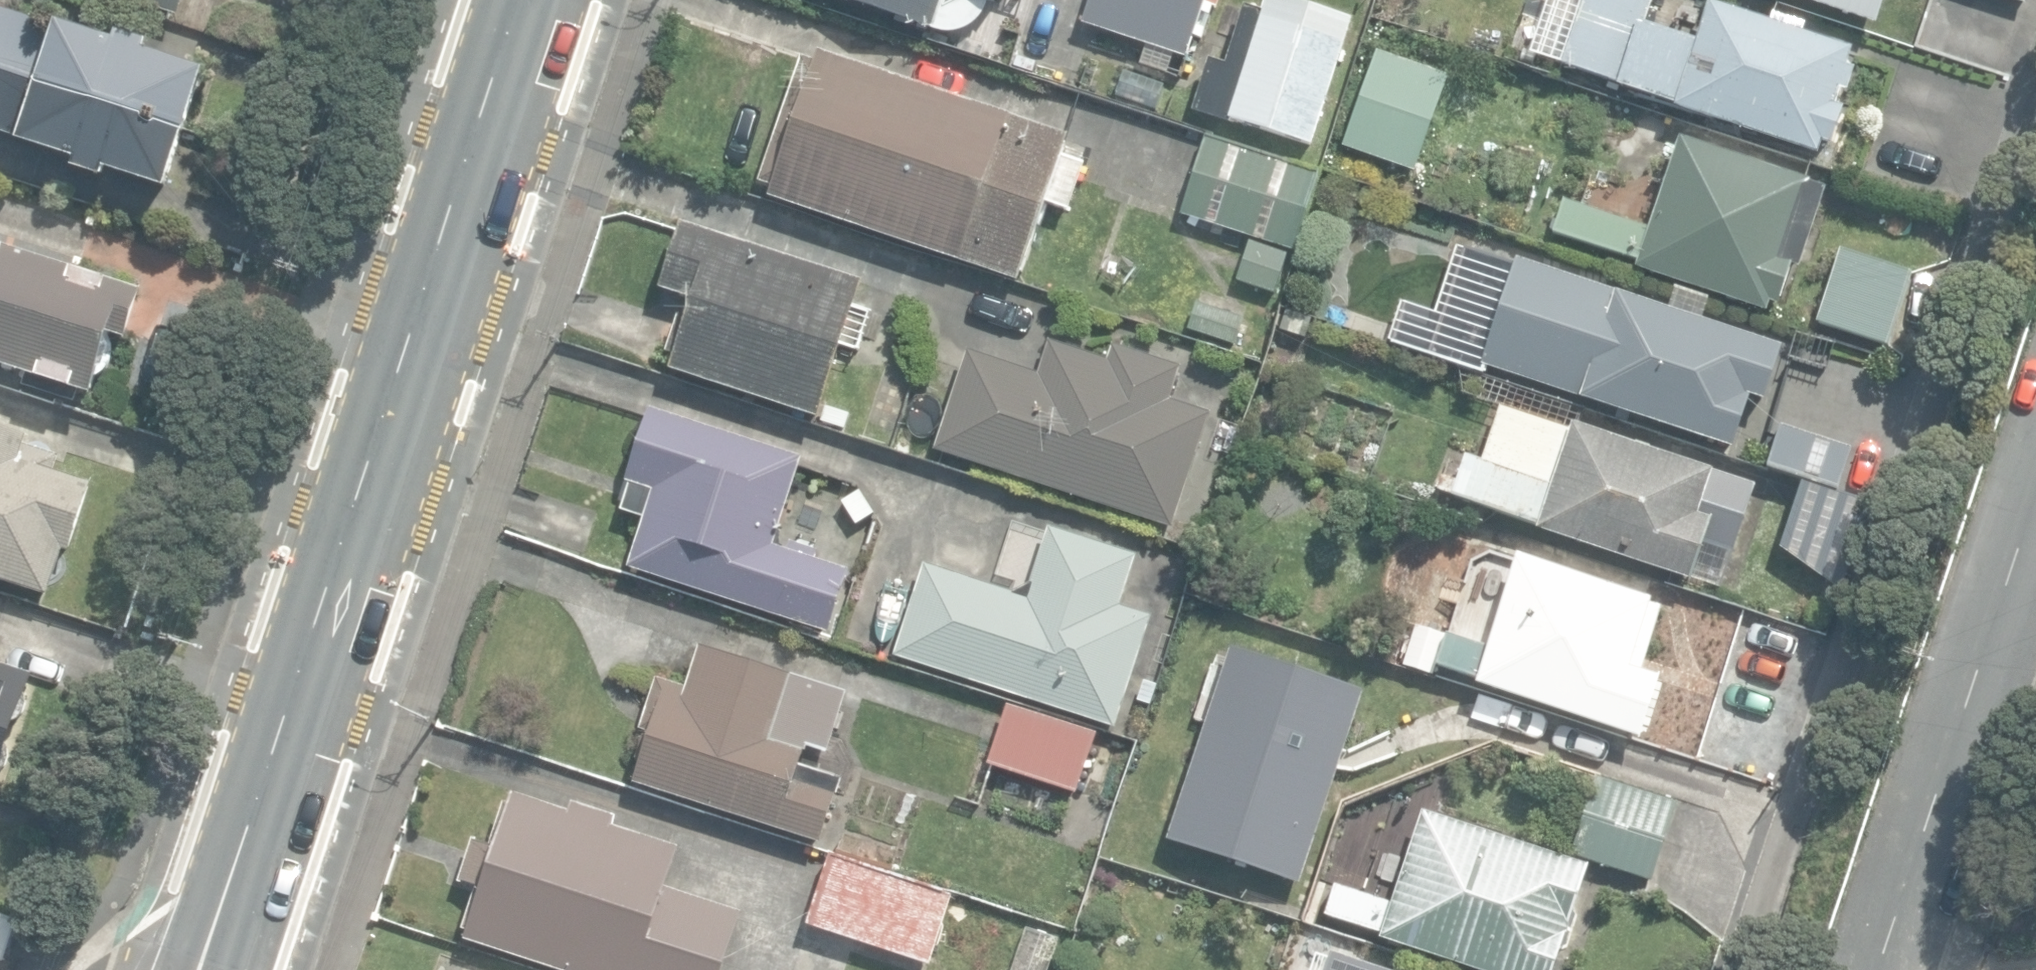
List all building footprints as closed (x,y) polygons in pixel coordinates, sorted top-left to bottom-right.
[(180,17),(186,0),(129,0),(180,17)] [(828,8),(872,23),(877,7),(956,33),(974,15),(985,2),(986,0),(831,0),(828,8)] [(1186,59),(1206,0),(1092,0),(1083,24),(1186,59)] [(1311,146),(1356,16),(1309,0),(1268,0),(1264,10),(1245,3),(1221,74),(1234,79),(1221,116),(1311,146)] [(1820,156),(1824,143),(1834,147),(1846,109),(1834,106),(1840,89),(1849,92),(1856,71),(1849,69),(1856,48),(1798,29),(1801,19),(1773,10),(1770,20),(1711,0),(1710,0),(1698,36),(1647,19),(1653,0),(1579,0),(1558,62),(1676,102),(1674,108),(1820,156)] [(1879,25),(1888,0),(1804,0),(1879,25)] [(182,144),(203,83),(144,64),(147,55),(117,44),(113,55),(0,17),(0,83),(182,144)] [(1345,146),(1416,171),(1450,76),(1379,50),(1345,146)] [(772,195),(1020,279),(1068,136),(821,52),(817,62),(805,58),(762,183),(774,187),(772,195)] [(0,83),(0,146),(76,171),(72,181),(100,191),(103,181),(163,201),(182,144),(0,83)] [(1185,215),(1299,251),(1324,171),(1210,135),(1185,215)] [(1637,270),(1770,312),(1773,302),(1781,305),(1794,264),(1802,267),(1827,187),(1812,183),(1813,179),(1680,137),(1651,227),(1565,200),(1554,233),(1640,260),(1637,270)] [(867,277),(683,223),(663,289),(681,294),(664,351),(677,354),(672,373),(825,419),(867,277)] [(77,398),(81,385),(94,389),(113,329),(128,334),(143,285),(0,241),(0,357),(27,366),(22,381),(77,398)] [(1817,320),(1889,345),(1914,272),(1842,247),(1817,320)] [(1516,258),(1484,360),(1584,392),(1581,400),(1733,449),(1751,393),(1768,399),(1785,345),(1516,258)] [(1188,328),(1235,344),(1245,314),(1198,299),(1188,328)] [(968,353),(936,451),(1175,528),(1212,413),(1171,399),(1182,366),(1113,343),(1107,360),(1056,344),(1045,378),(968,353)] [(1538,528),(1720,588),(1755,483),(1578,425),(1584,407),(1535,391),(1528,413),(1500,403),(1482,457),(1469,452),(1460,479),(1445,474),(1440,489),(1540,522),(1538,528)] [(630,567),(832,633),(852,569),(820,559),(823,550),(793,540),(790,549),(777,545),(806,456),(655,407),(622,510),(646,517),(630,567)] [(50,596),(65,549),(73,552),(96,482),(57,470),(61,456),(28,445),(30,435),(0,425),(0,580),(50,596)] [(1768,468),(1838,489),(1851,446),(1781,425),(1768,468)] [(1781,547),(1840,592),(1868,501),(1802,481),(1781,547)] [(856,524),(874,513),(859,490),(842,501),(856,524)] [(922,564),(893,655),(1112,723),(1148,609),(1124,601),(1138,556),(1047,527),(1032,578),(1005,591),(922,564)] [(1478,683),(1643,736),(1662,677),(1642,670),(1663,607),(1519,557),(1490,647),(1448,633),(1438,665),(1480,678),(1478,683)] [(1404,665),(1431,675),(1445,635),(1418,626),(1404,665)] [(636,782),(823,842),(843,777),(804,763),(810,746),(831,753),(850,691),(702,644),(689,686),(658,678),(641,728),(652,732),(644,736),(637,759),(641,767),(636,782)] [(1169,840),(1302,884),(1367,689),(1234,645),(1169,840)] [(35,674),(0,663),(0,782),(35,674)] [(988,764),(1080,793),(1100,733),(1008,703),(988,764)] [(1571,854),(1653,880),(1679,801),(1597,774),(1571,854)] [(561,969),(725,969),(744,911),(667,887),(680,847),(615,826),(618,816),(574,802),(571,811),(515,793),(497,846),(474,838),(461,880),(483,888),(467,940),(561,969)] [(1482,969),(1556,969),(1592,868),(1426,810),(1394,903),(1338,883),(1326,916),(1482,969)] [(810,923),(932,964),(955,895),(832,855),(810,923)] [(6,963),(22,915),(0,908),(0,961),(6,963)] [(1060,936),(1028,926),(1014,969),(1049,969),(1060,936)]
